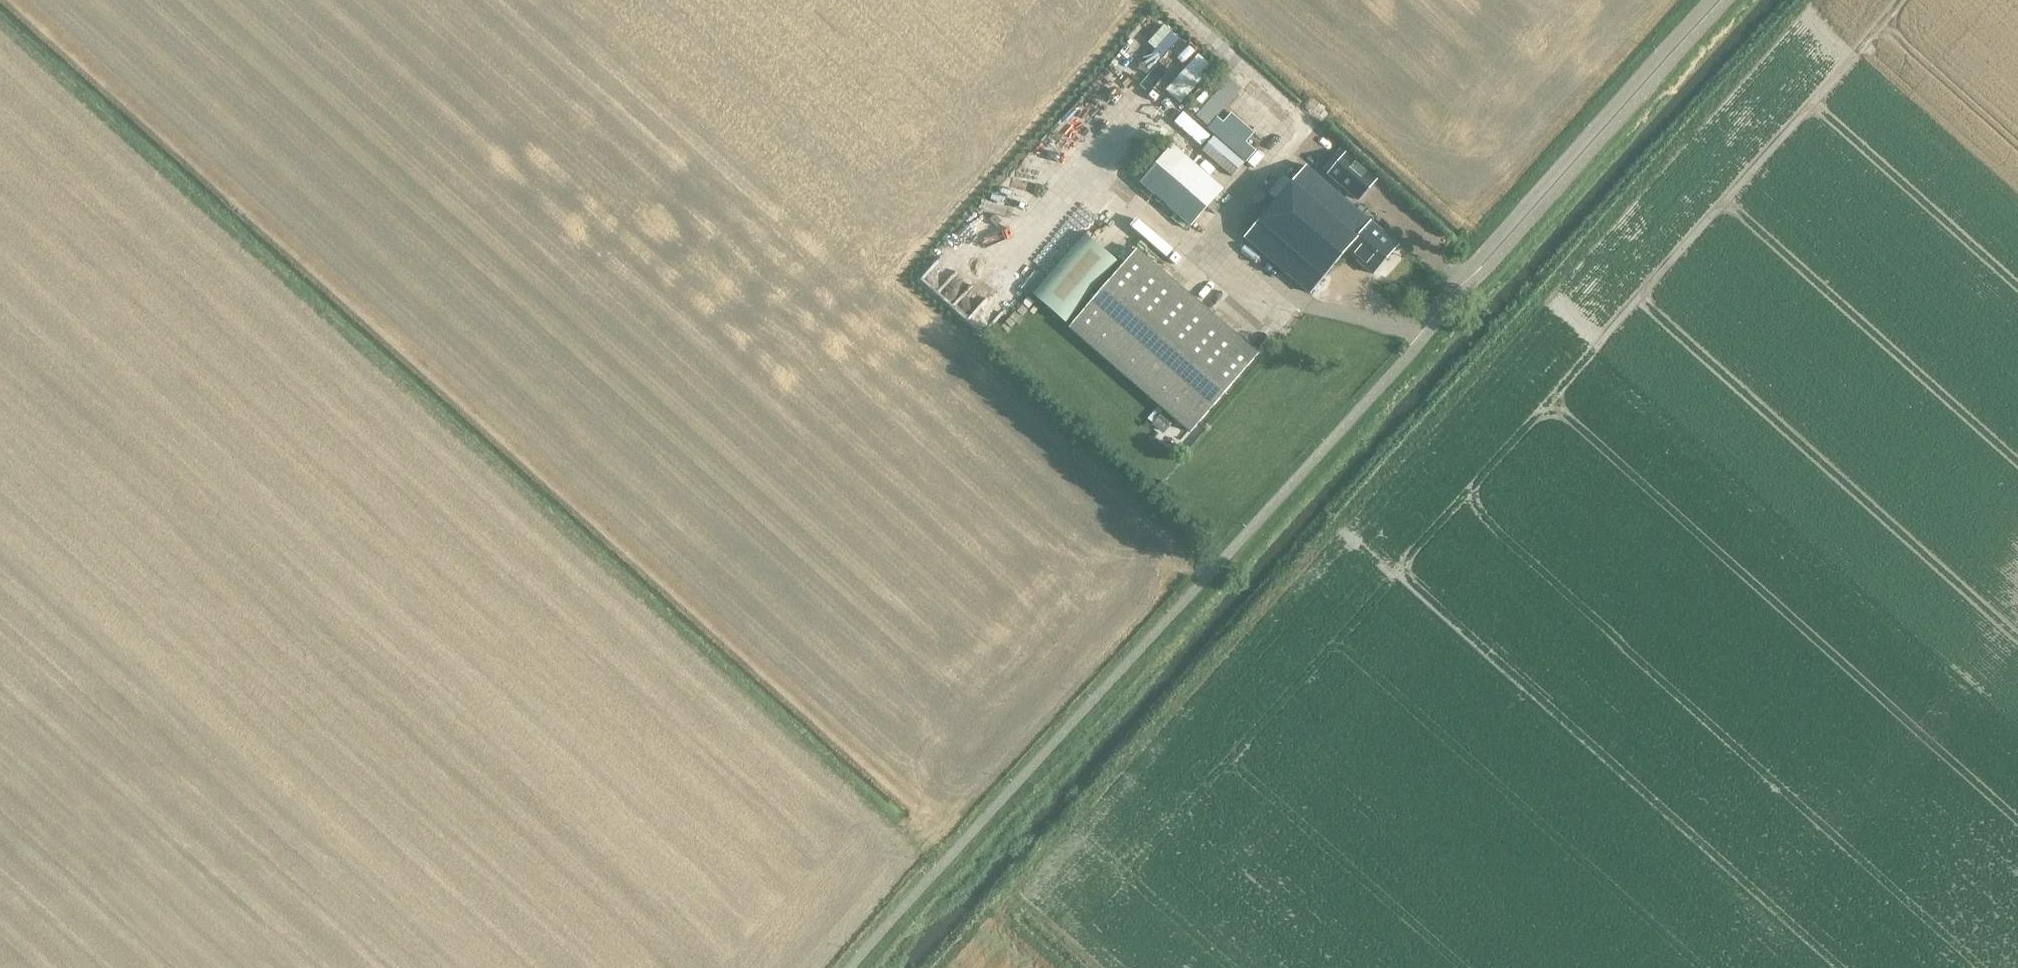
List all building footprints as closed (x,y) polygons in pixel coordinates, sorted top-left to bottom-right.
[(1232,177),(1245,162),(1255,150),(1260,144),(1241,127),(1236,132),(1228,125),(1227,126),(1225,124),(1202,151),(1232,177)] [(1223,189),(1173,145),(1141,182),(1191,226),(1223,189)] [(1327,175),(1358,202),(1377,180),(1346,153),(1327,175)] [(1245,236),(1310,292),(1342,256),(1353,266),(1357,261),(1372,274),(1397,245),(1306,166),(1245,236)] [(1119,262),(1086,234),(1034,294),(1067,323),(1119,262)] [(1070,327),(1191,432),(1258,354),(1137,249),(1070,327)]
